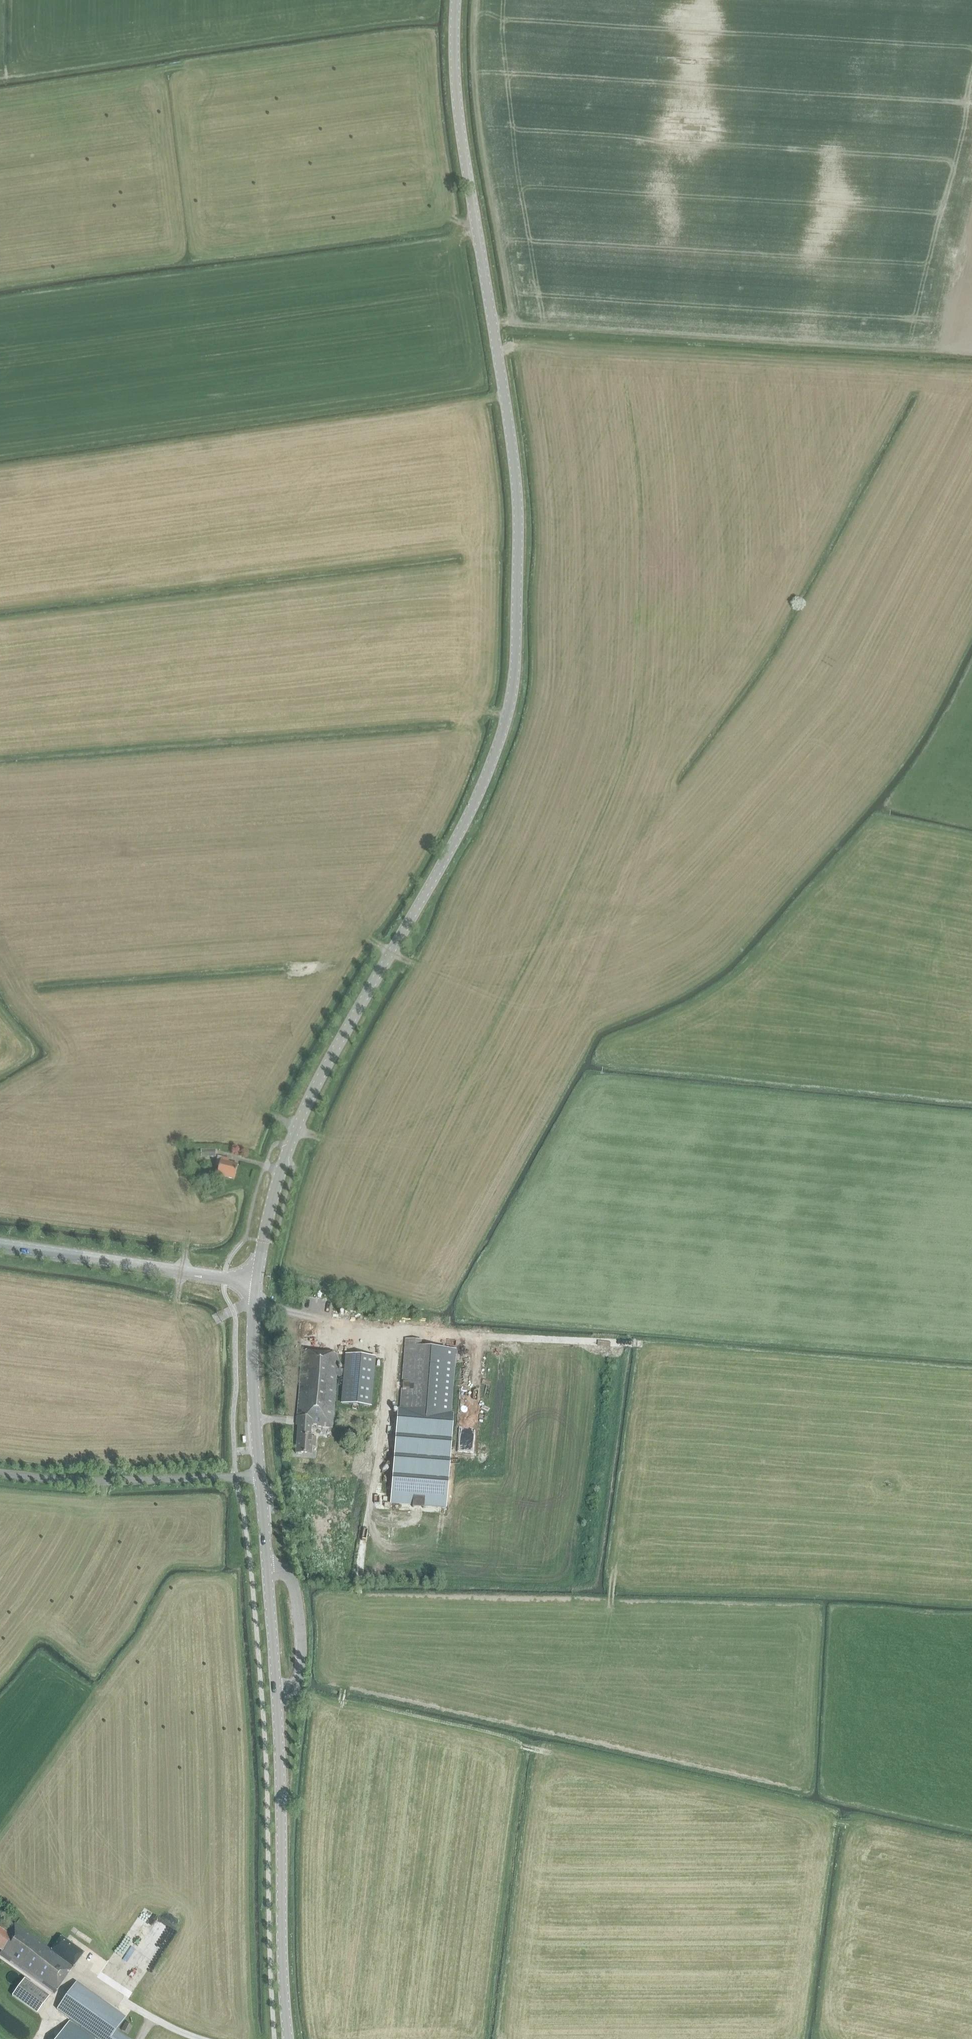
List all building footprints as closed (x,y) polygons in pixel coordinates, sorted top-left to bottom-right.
[(215,1149),(200,1150),(201,1157),(215,1157),(215,1149)] [(218,1167),(216,1175),(234,1179),(237,1165),(228,1163),(229,1159),(217,1157),(215,1166),(218,1167)] [(421,1340),(404,1339),(398,1415),(397,1415),(390,1503),(445,1507),(452,1419),(450,1419),(456,1349),(421,1346),(421,1340)] [(338,1354),(301,1351),(296,1425),(297,1426),(295,1454),(311,1455),(311,1447),(315,1447),(315,1438),(310,1437),(311,1426),(332,1428),(336,1375),(344,1376),(342,1403),(370,1406),(374,1356),(346,1354),(345,1370),(336,1369),(338,1354)] [(145,1906),(134,1924),(148,1933),(159,1915),(145,1906)] [(1,1951),(0,1953),(0,1956),(54,1993),(73,1966),(14,1923),(7,1934),(0,1929),(0,1950),(1,1951)] [(73,1965),(83,1951),(61,1936),(51,1950),(73,1965)] [(49,1996),(24,1978),(11,1996),(36,2014),(49,1996)] [(97,2038),(128,2038),(116,2031),(126,2017),(76,1982),(56,2010),(97,2038)] [(55,2009),(52,2014),(66,2023),(69,2019),(55,2009)] [(56,2038),(94,2038),(69,2021),(56,2038)] [(125,2023),(121,2030),(127,2034),(132,2027),(125,2023)]
